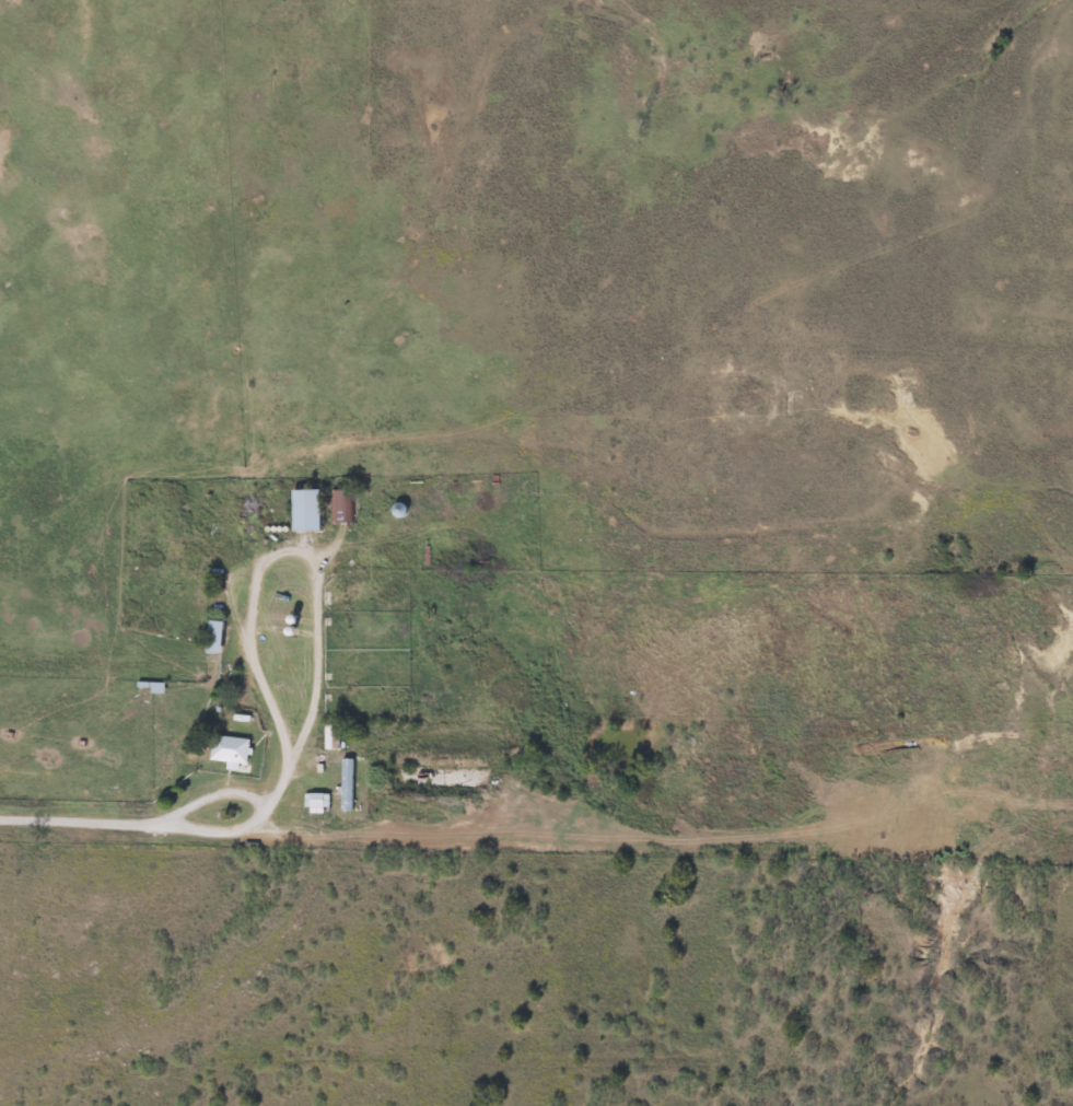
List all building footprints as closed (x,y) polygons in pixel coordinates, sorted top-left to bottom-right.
[(290,531),(318,531),(318,489),(290,489),(290,531)] [(352,490),(331,490),(331,522),(352,522),(352,490)] [(389,505),(393,517),(403,514),(399,502),(389,505)] [(220,654),(221,620),(206,620),(205,653),(220,654)] [(162,682),(136,682),(136,692),(162,692),(162,682)] [(323,749),(338,749),(338,723),(323,723),(323,749)] [(245,763),(247,739),(211,735),(209,760),(245,763)]
